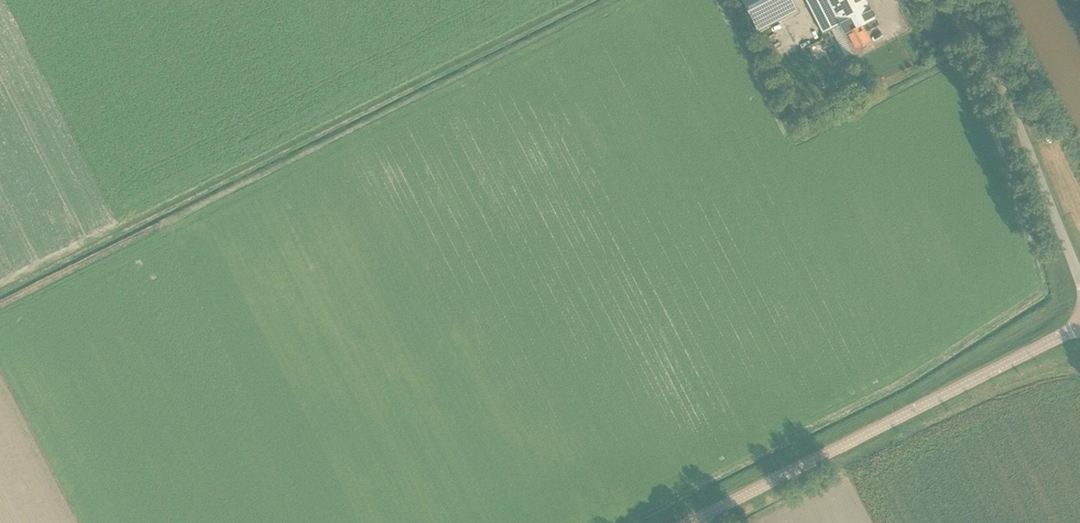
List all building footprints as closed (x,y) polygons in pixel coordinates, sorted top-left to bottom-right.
[(758,32),(798,12),(792,0),(741,0),(758,32)] [(822,34),(840,24),(854,52),(871,43),(863,26),(876,19),(866,0),(805,0),(822,34)] [(814,39),(804,42),(809,57),(822,52),(825,60),(833,57),(828,46),(819,50),(814,39)] [(1049,135),(1043,138),(1046,144),(1051,141),(1049,135)]
